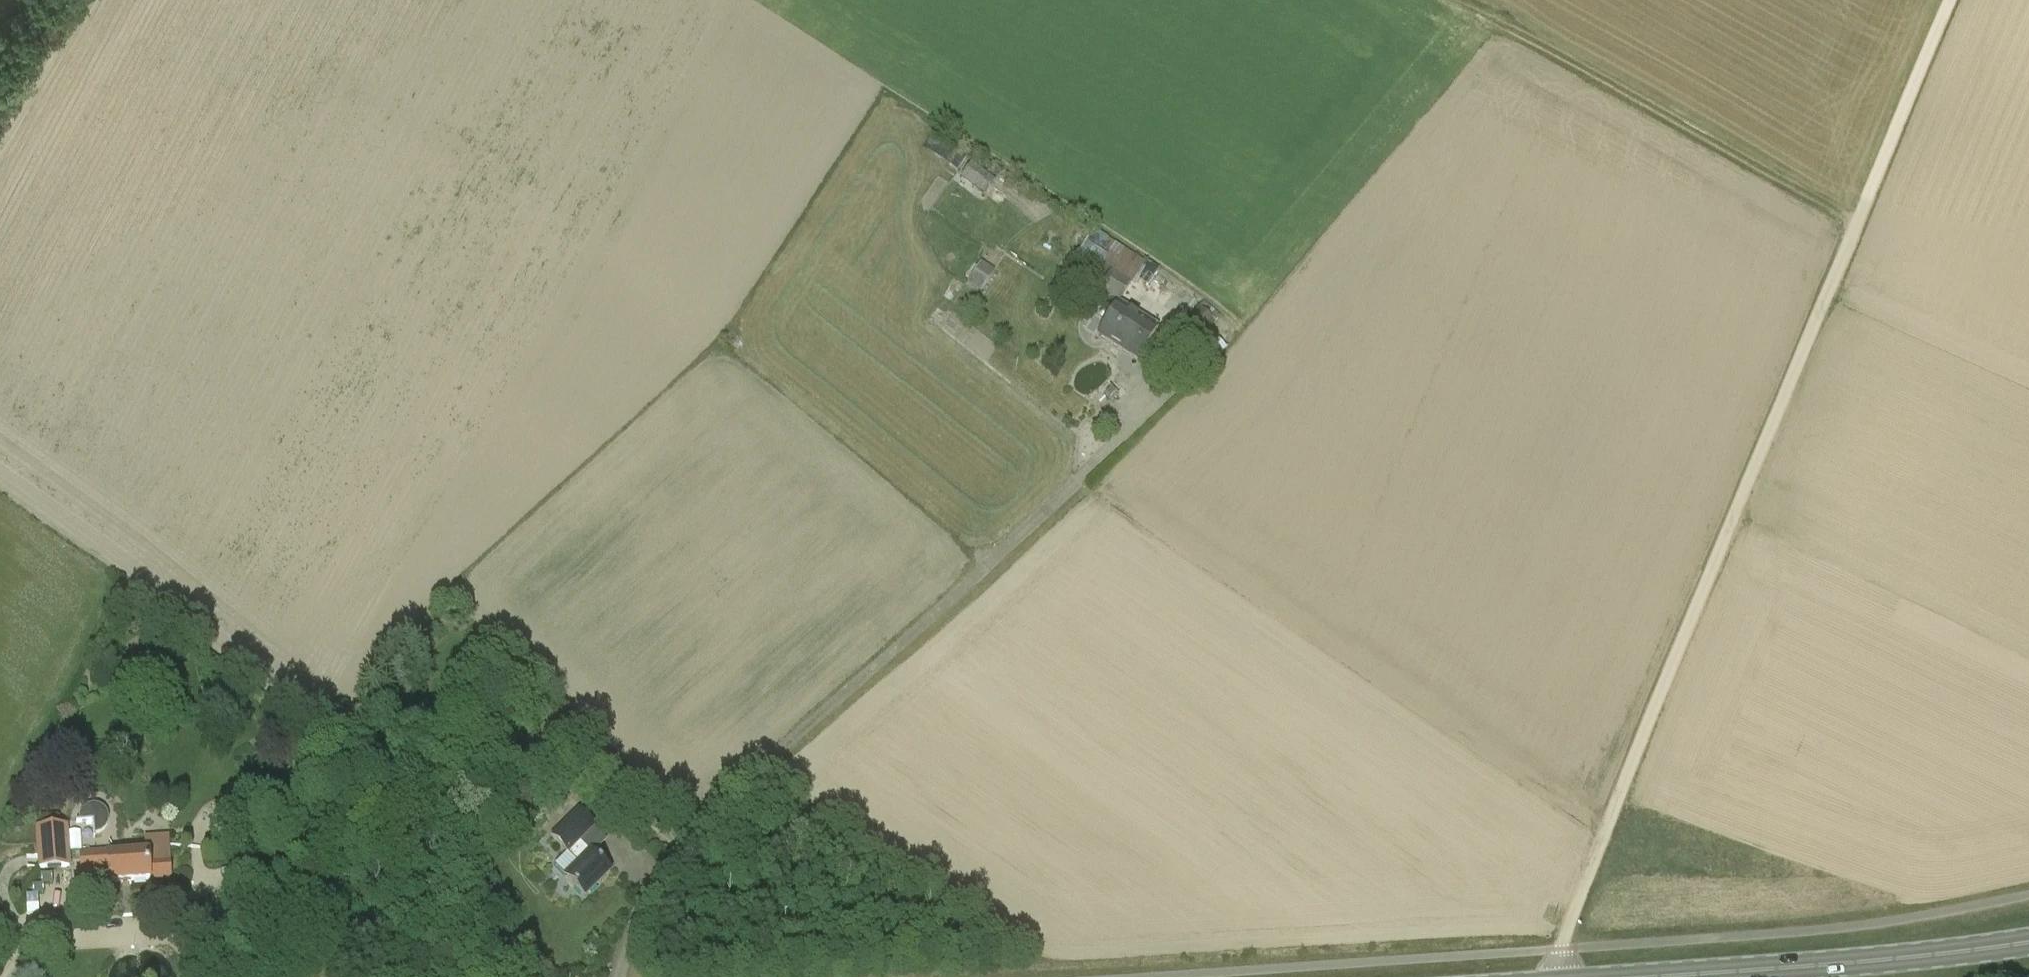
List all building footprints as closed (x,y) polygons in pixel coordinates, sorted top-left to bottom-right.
[(958,177),(982,198),(996,182),(972,161),(958,177)] [(1092,231),(1058,283),(1071,291),(1079,279),(1116,303),(1129,283),(1131,285),(1144,265),(1092,231)] [(975,276),(988,282),(993,270),(980,264),(975,276)] [(1138,361),(1158,328),(1117,303),(1097,335),(1138,361)] [(80,805),(77,825),(105,831),(109,810),(80,805)] [(578,809),(550,836),(567,853),(554,866),(565,877),(585,898),(610,873),(592,855),(591,853),(590,853),(580,842),(594,829),(596,828),(578,809)] [(67,825),(35,828),(39,870),(71,868),(67,825)] [(110,852),(80,853),(82,875),(109,873),(110,884),(149,881),(172,880),(169,835),(145,837),(146,853),(110,855),(110,852)]
